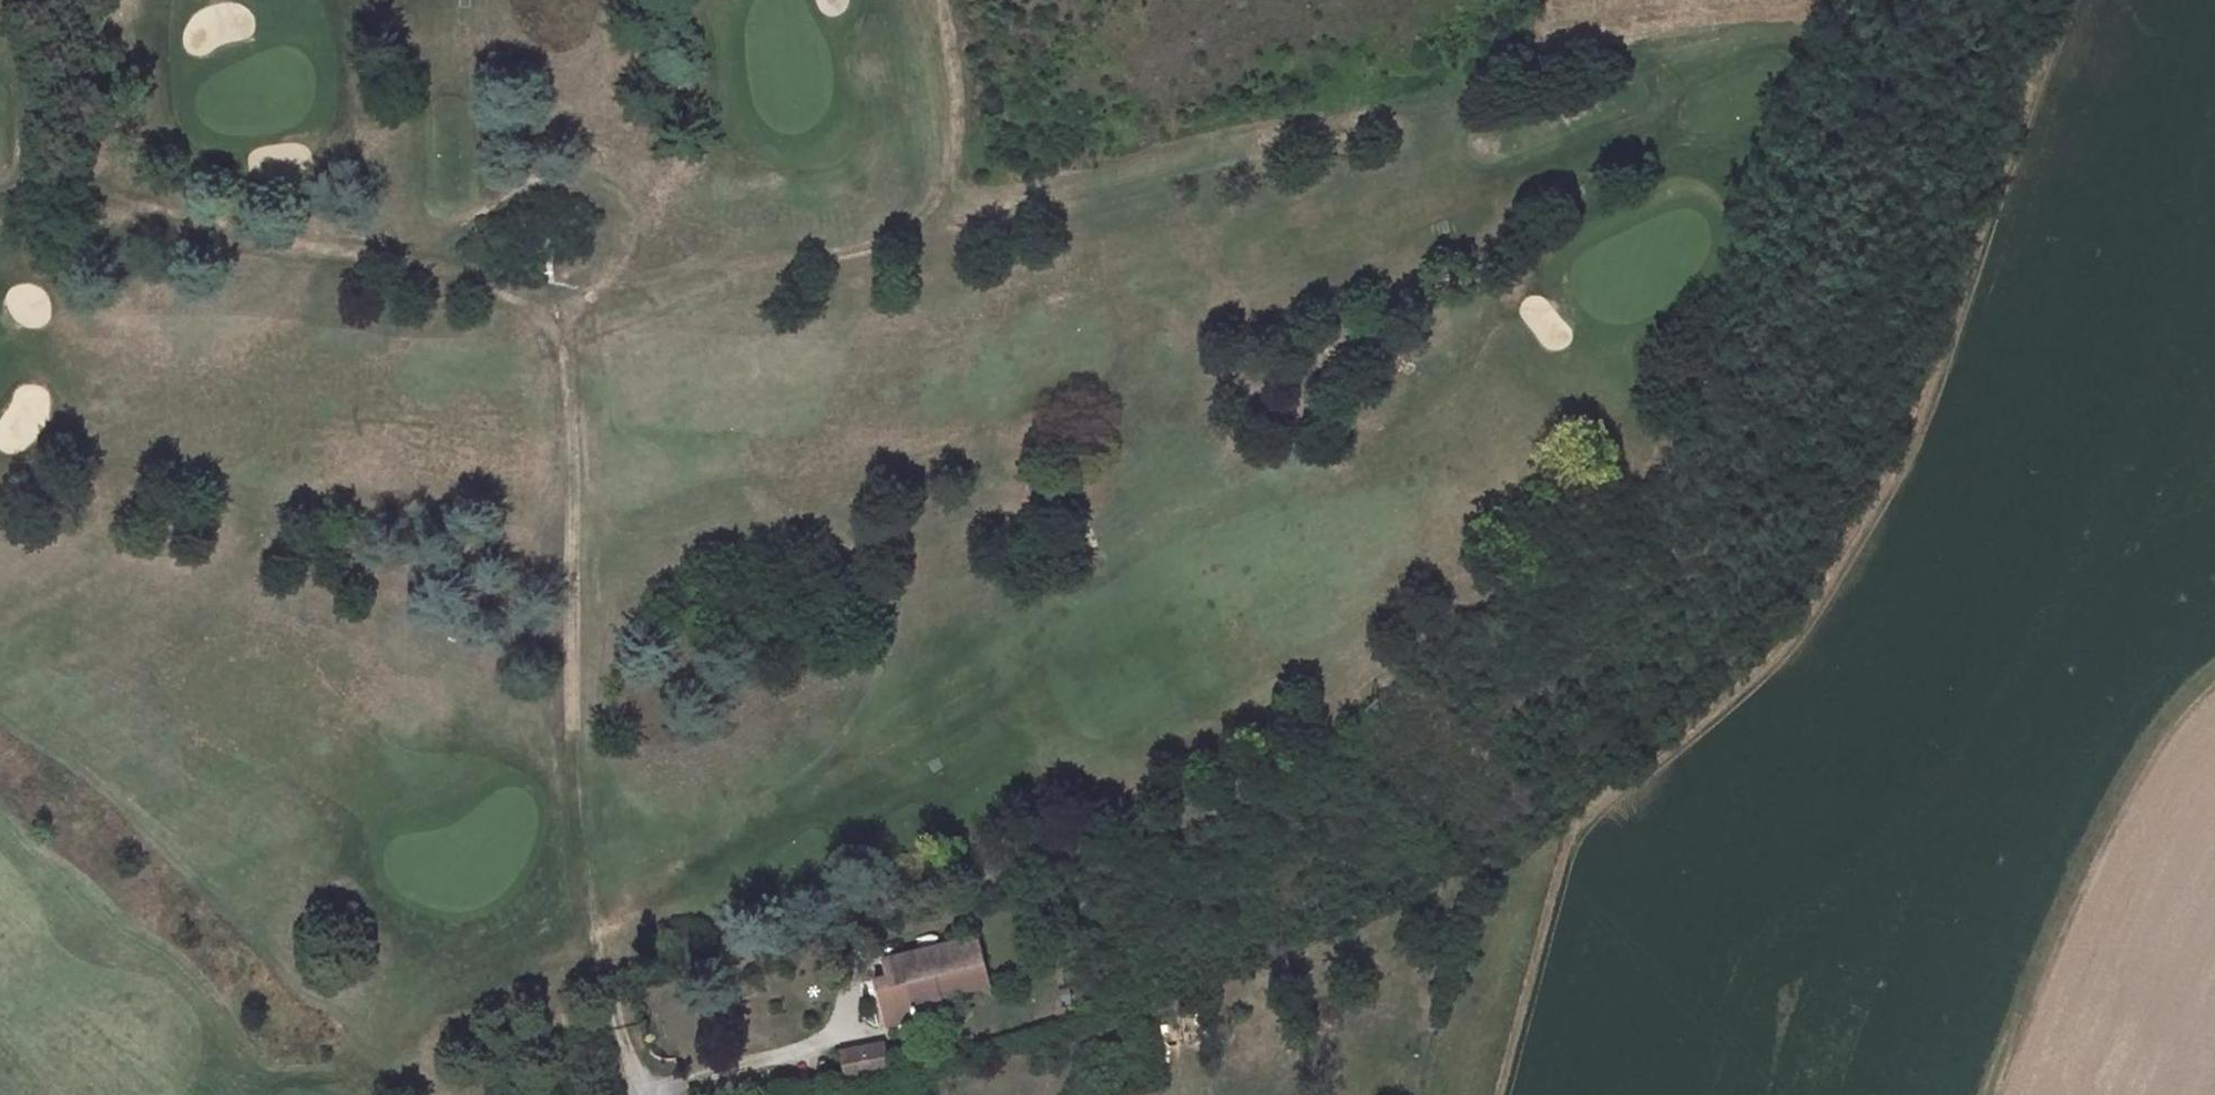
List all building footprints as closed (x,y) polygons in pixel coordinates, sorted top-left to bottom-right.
[(998,981),(987,928),(901,948),(905,965),(906,972),(913,971),(916,982),(923,1013),(960,1005),(957,990),(998,981)] [(905,965),(901,966),(905,985),(916,982),(913,971),(906,972),(905,965)] [(861,1055),(882,1049),(880,1042),(859,1048),(861,1055)] [(889,1074),(882,1049),(861,1055),(859,1048),(838,1054),(847,1086),(889,1074)]
